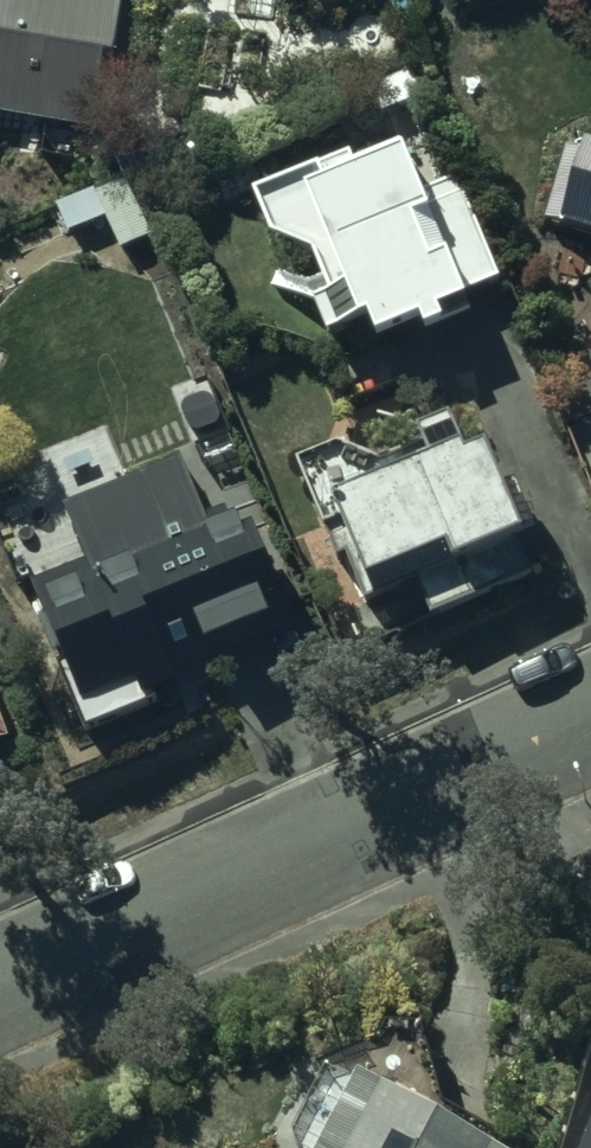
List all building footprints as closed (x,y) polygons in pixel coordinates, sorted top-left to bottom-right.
[(111,139),(127,0),(0,0),(0,126),(111,139)] [(497,284),(458,183),(424,198),(401,141),(248,203),(267,249),(310,263),(316,284),(276,271),(272,289),(308,307),(324,348),(362,333),(369,352),(412,335),(417,349),(444,339),(441,329),(465,320),(458,300),(497,284)] [(590,250),(590,162),(560,154),(539,237),(590,250)] [(317,534),(333,525),(372,609),(413,590),(432,629),(528,584),(513,551),(542,537),(521,491),(510,497),(490,456),(472,465),(451,420),(401,444),(407,457),(381,467),(346,449),(289,468),(317,534)] [(27,591),(80,714),(129,693),(136,710),(178,693),(173,682),(282,636),(271,609),(288,602),(258,533),(237,542),(223,511),(206,518),(182,463),(54,518),(76,570),(27,591)] [(11,750),(0,720),(0,754),(11,750)] [(357,1090),(355,1098),(320,1082),(288,1147),(478,1147),(357,1090)]
